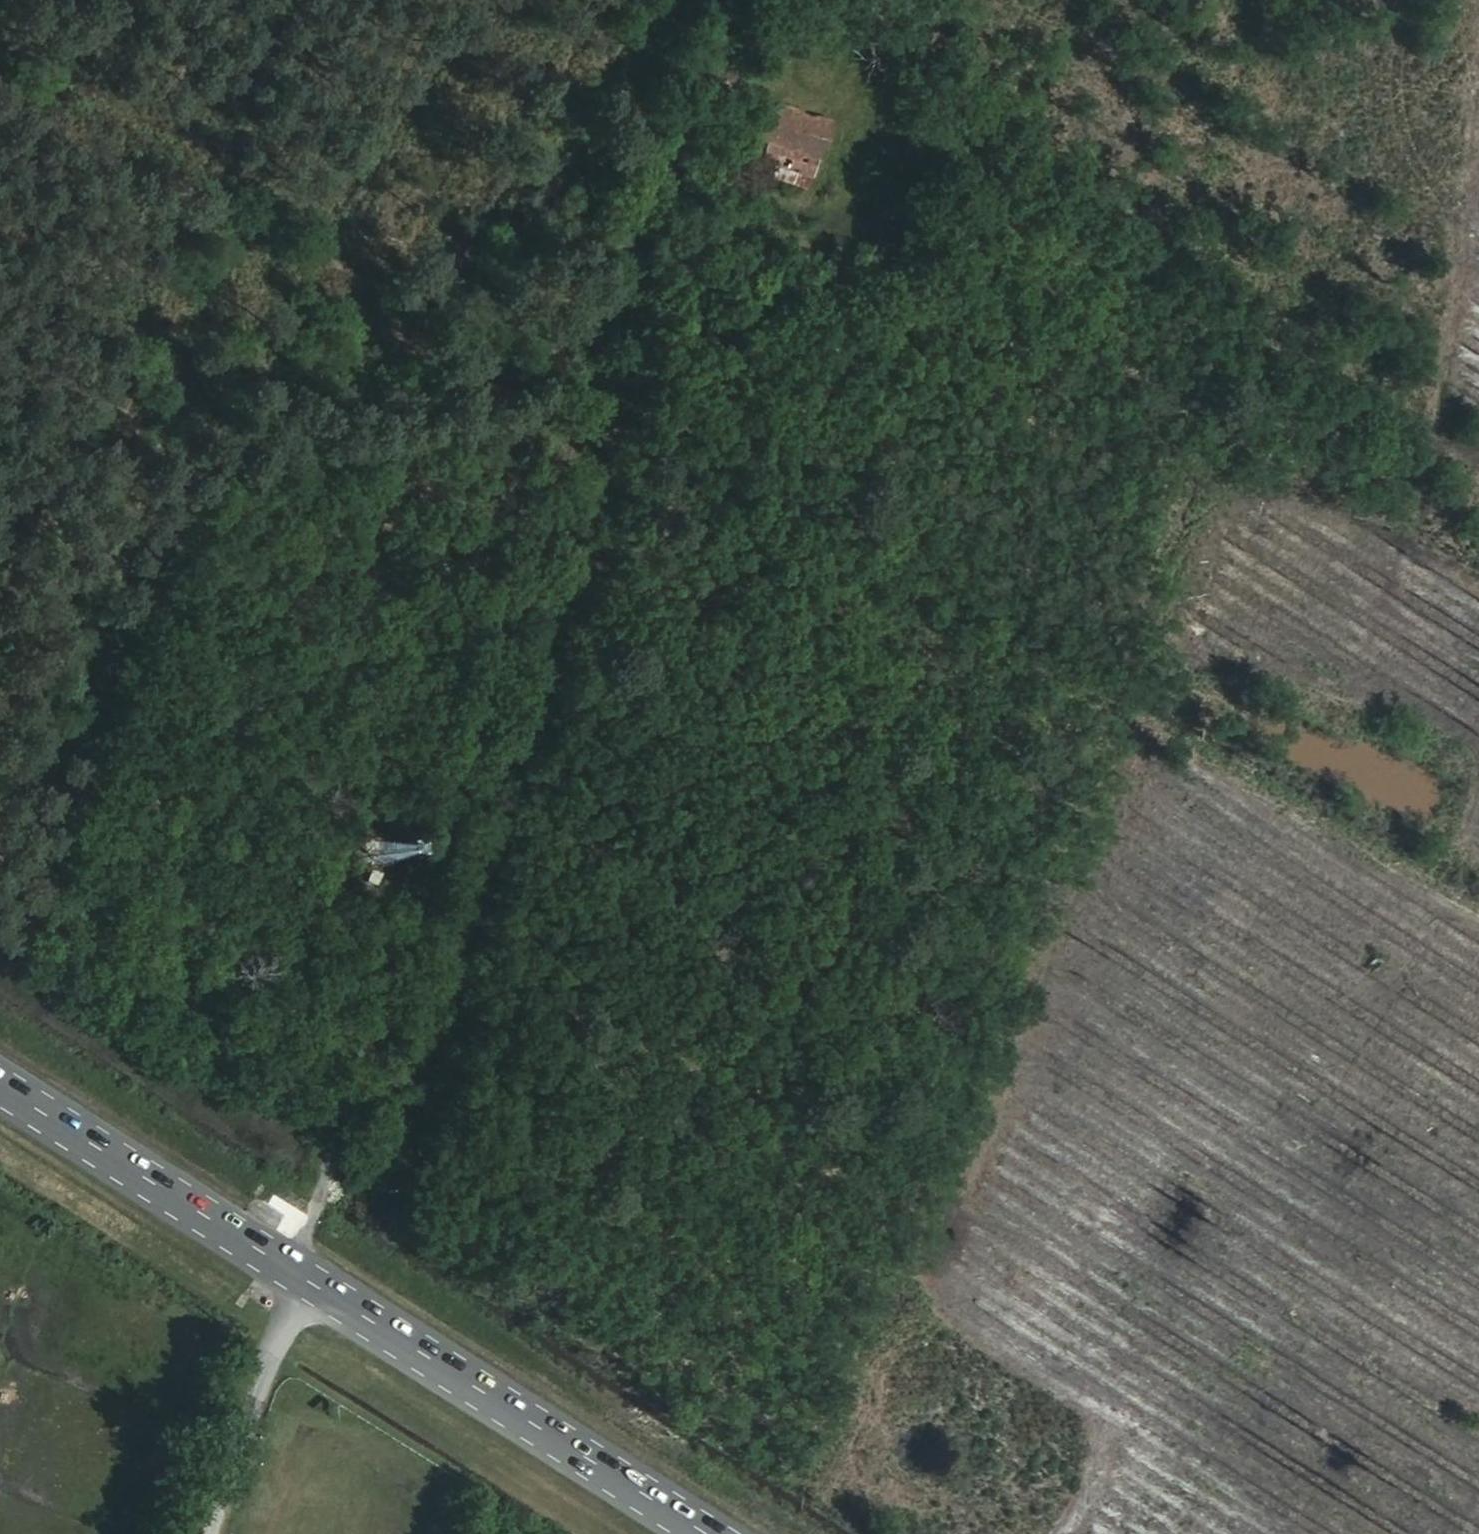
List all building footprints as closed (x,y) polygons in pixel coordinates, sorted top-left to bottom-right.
[(801,199),(816,139),(756,124),(747,166),(765,171),(761,189),(801,199)] [(386,865),(389,846),(365,842),(361,861),(386,865)]
